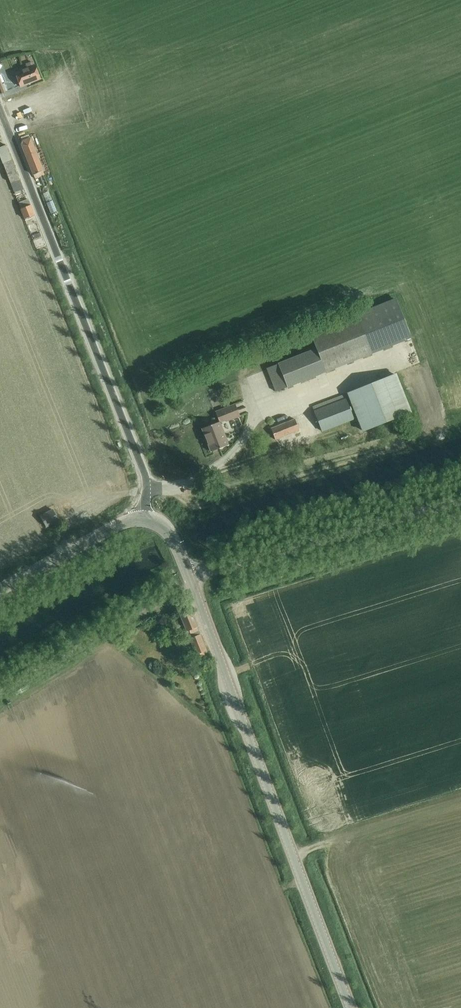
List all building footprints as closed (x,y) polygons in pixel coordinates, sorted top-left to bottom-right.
[(35,65),(33,66),(32,62),(26,64),(27,68),(15,73),(20,87),(40,79),(35,65)] [(23,141),(21,145),(35,179),(45,175),(30,139),(23,141)] [(20,180),(6,145),(0,148),(0,156),(11,183),(14,192),(19,190),(16,181),(20,180)] [(19,203),(37,249),(46,245),(28,199),(19,203)] [(372,353),(412,337),(397,300),(357,316),(310,335),(316,349),(267,369),(276,392),(372,353)] [(347,393),(362,431),(410,412),(395,374),(347,393)] [(314,412),(321,432),(354,419),(346,399),(314,412)] [(215,412),(217,418),(219,422),(202,429),(211,452),(229,445),(220,422),(225,420),(226,422),(240,416),(235,404),(215,412)] [(271,429),(275,440),(300,431),(295,419),(271,429)] [(40,516),(46,527),(59,520),(53,510),(40,516)] [(203,652),(207,651),(200,634),(199,635),(197,628),(198,627),(189,607),(178,611),(197,658),(205,655),(203,652)]
